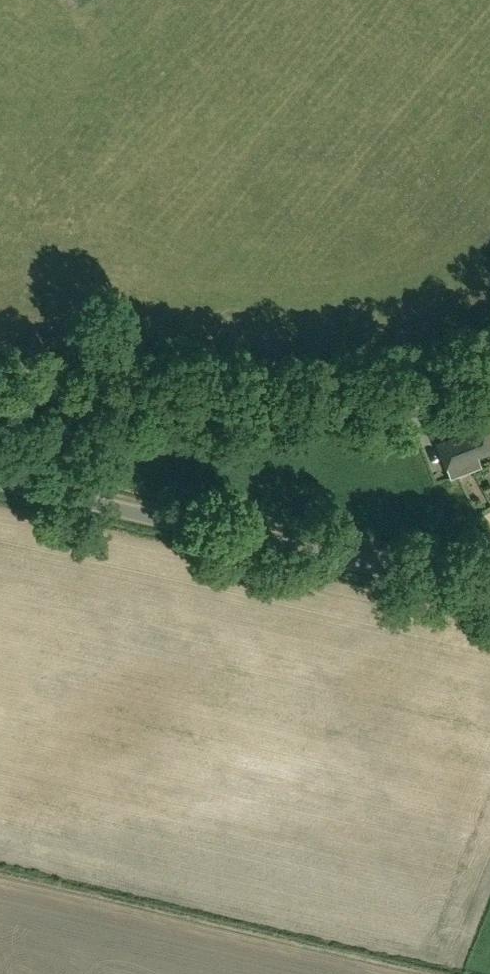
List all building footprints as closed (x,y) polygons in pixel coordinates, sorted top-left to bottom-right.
[(438,444),(444,462),(476,450),(478,456),(489,451),(489,436),(486,426),(438,444)]
